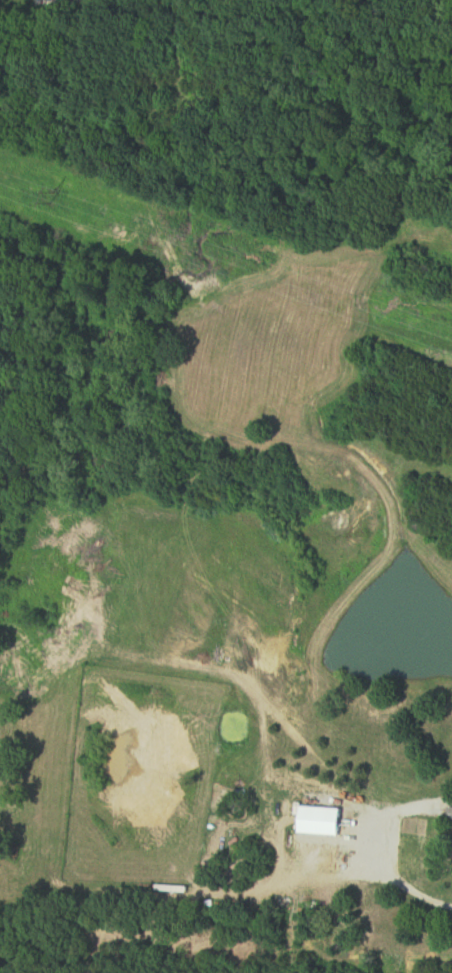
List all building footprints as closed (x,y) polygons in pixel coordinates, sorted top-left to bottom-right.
[(302,835),(343,836),(344,809),(303,807),(302,835)]
